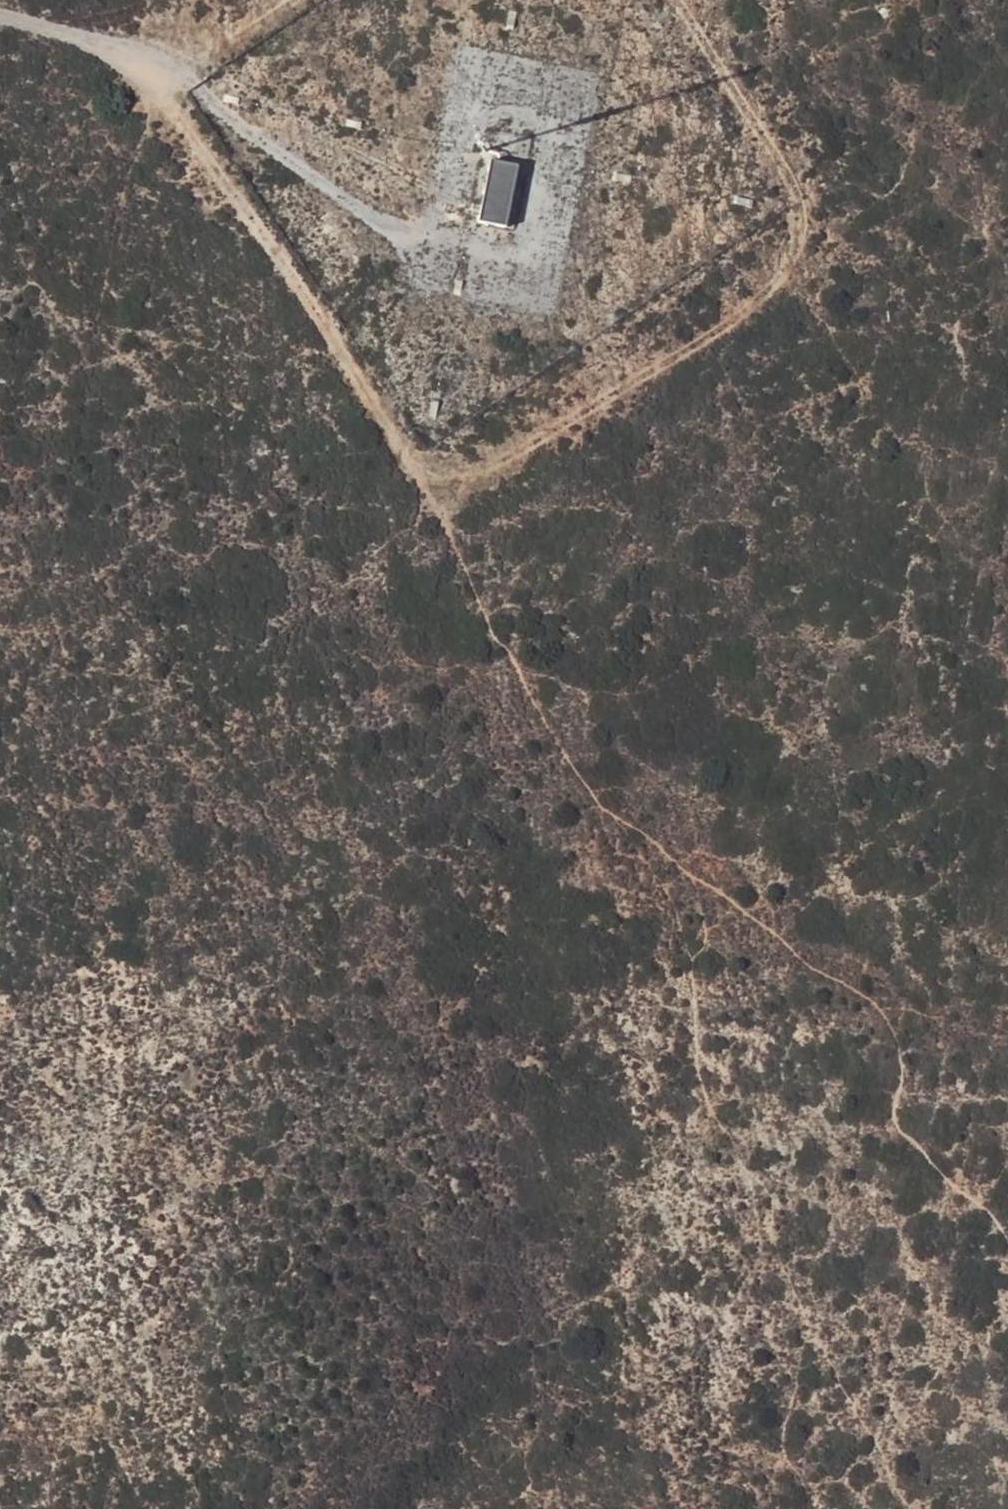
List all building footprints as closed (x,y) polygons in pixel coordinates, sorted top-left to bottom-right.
[(487,157),(476,218),(503,223),(513,162),(487,157)]
